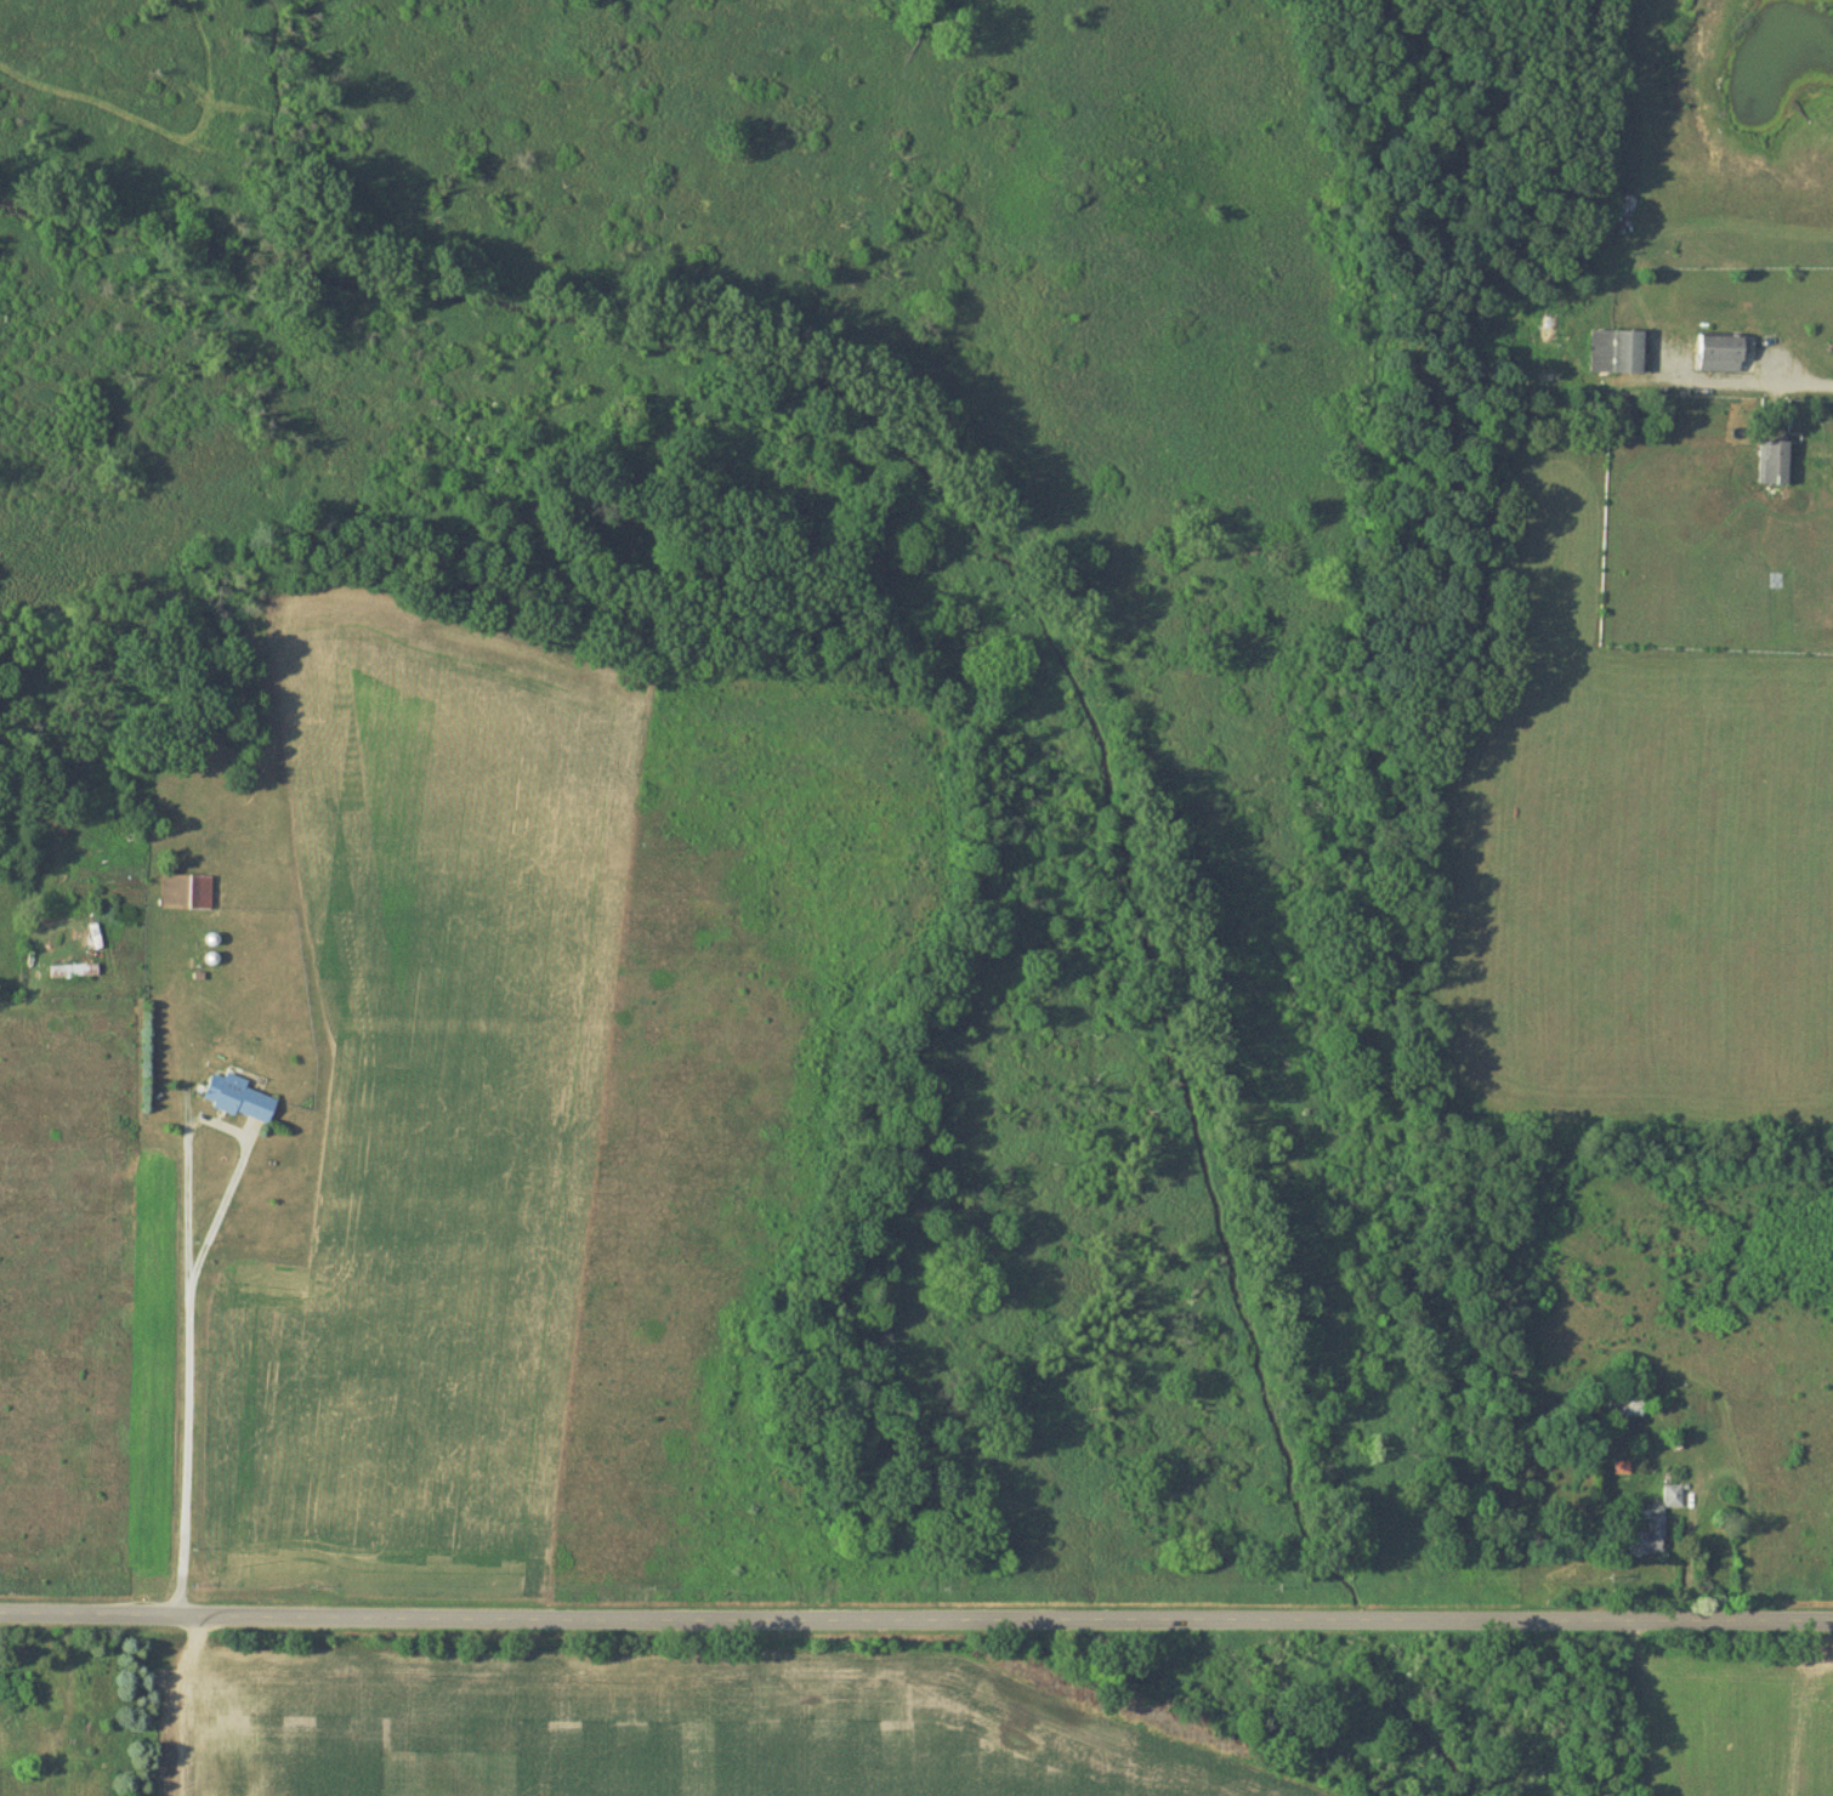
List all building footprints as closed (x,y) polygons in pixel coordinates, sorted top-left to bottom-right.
[(1643,330),(1590,330),(1590,372),(1643,372),(1643,330)] [(1743,335),(1698,335),(1698,371),(1743,371),(1743,335)] [(1790,484),(1790,440),(1759,440),(1759,484),(1790,484)] [(97,977),(97,965),(50,965),(50,977),(97,977)] [(202,1103),(269,1122),(276,1098),(245,1089),(247,1081),(211,1071),(202,1103)] [(1648,1506),(1648,1533),(1629,1534),(1629,1556),(1664,1556),(1664,1508),(1685,1507),(1685,1485),(1663,1486),(1664,1506),(1648,1506)]
